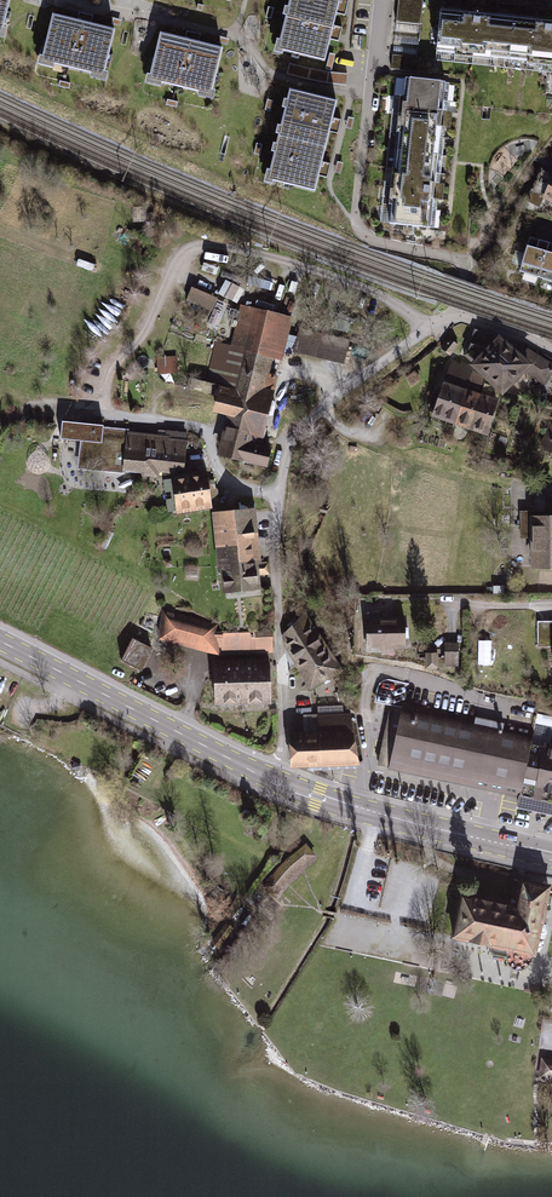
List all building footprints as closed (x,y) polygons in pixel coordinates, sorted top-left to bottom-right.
[(286,18),(333,28),(339,0),(290,0),(286,18)] [(396,22),(420,24),(423,0),(399,0),(396,22)] [(72,19),(51,14),(38,62),(100,79),(112,32),(89,26),(92,14),(75,9),(72,19)] [(516,20),(447,11),(441,60),(510,69),(516,20)] [(333,28),(286,18),(276,62),(323,73),(333,28)] [(516,20),(510,69),(551,74),(551,24),(516,20)] [(181,40),(158,34),(147,77),(208,93),(219,51),(198,46),(201,35),(184,30),(181,40)] [(393,71),(420,72),(420,55),(393,55),(393,71)] [(447,86),(395,80),(387,154),(439,160),(447,86)] [(337,102),(287,90),(275,136),(325,148),(337,102)] [(325,148),(275,136),(264,181),(314,193),(325,148)] [(439,160),(387,154),(379,227),(431,233),(439,160)] [(540,207),(551,213),(551,184),(540,207)] [(549,244),(530,238),(519,275),(538,281),(549,244)] [(550,244),(538,281),(551,285),(551,245),(550,244)] [(197,287),(187,306),(211,317),(220,298),(197,287)] [(226,416),(216,457),(267,469),(271,450),(262,448),(291,321),(239,309),(230,348),(216,345),(207,385),(218,387),(212,412),(226,416)] [(474,329),(461,360),(504,396),(527,380),(550,393),(551,389),(551,362),(474,329)] [(343,368),(350,342),(298,330),(292,356),(343,368)] [(175,358),(158,358),(159,378),(176,378),(175,358)] [(452,363),(430,418),(489,437),(499,400),(493,397),(493,391),(452,363)] [(125,365),(125,373),(148,373),(148,364),(125,365)] [(105,431),(105,426),(63,424),(62,440),(81,441),(79,471),(124,474),(145,475),(145,480),(161,481),(161,472),(185,473),(188,436),(105,431)] [(550,426),(542,447),(551,451),(551,427),(550,426)] [(208,472),(172,478),(178,514),(213,509),(208,472)] [(256,510),(209,514),(209,518),(216,594),(262,590),(261,578),(273,577),(271,561),(260,562),(256,510)] [(551,569),(551,515),(529,515),(528,569),(551,569)] [(219,623),(165,609),(158,644),(218,660),(273,657),(272,633),(219,632),(219,623)] [(344,671),(309,611),(284,637),(309,685),(312,691),(344,671)] [(368,652),(407,651),(407,617),(368,617),(368,652)] [(537,623),(538,646),(551,646),(551,623),(537,623)] [(154,651),(133,641),(122,663),(143,674),(154,651)] [(458,643),(445,644),(447,668),(459,668),(458,643)] [(274,664),(215,665),(216,710),(275,709),(274,664)] [(402,704),(391,770),(522,798),(535,731),(402,704)] [(290,731),(290,767),(360,767),(355,716),(302,715),(302,732),(290,731)] [(520,809),(551,815),(551,747),(546,746),(544,755),(532,753),(520,809)] [(267,890),(280,902),(291,889),(318,859),(305,847),(267,890)] [(514,881),(508,911),(458,901),(449,947),(508,959),(507,964),(508,972),(513,975),(522,977),(527,974),(532,970),(533,964),(539,936),(551,939),(551,889),(525,884),(514,881)] [(495,963),(479,959),(474,982),(490,986),(495,963)] [(438,992),(439,985),(423,982),(422,989),(438,992)] [(547,1047),(540,1046),(538,1058),(545,1059),(547,1047)] [(540,1062),(539,1083),(551,1084),(551,1063),(540,1062)]
